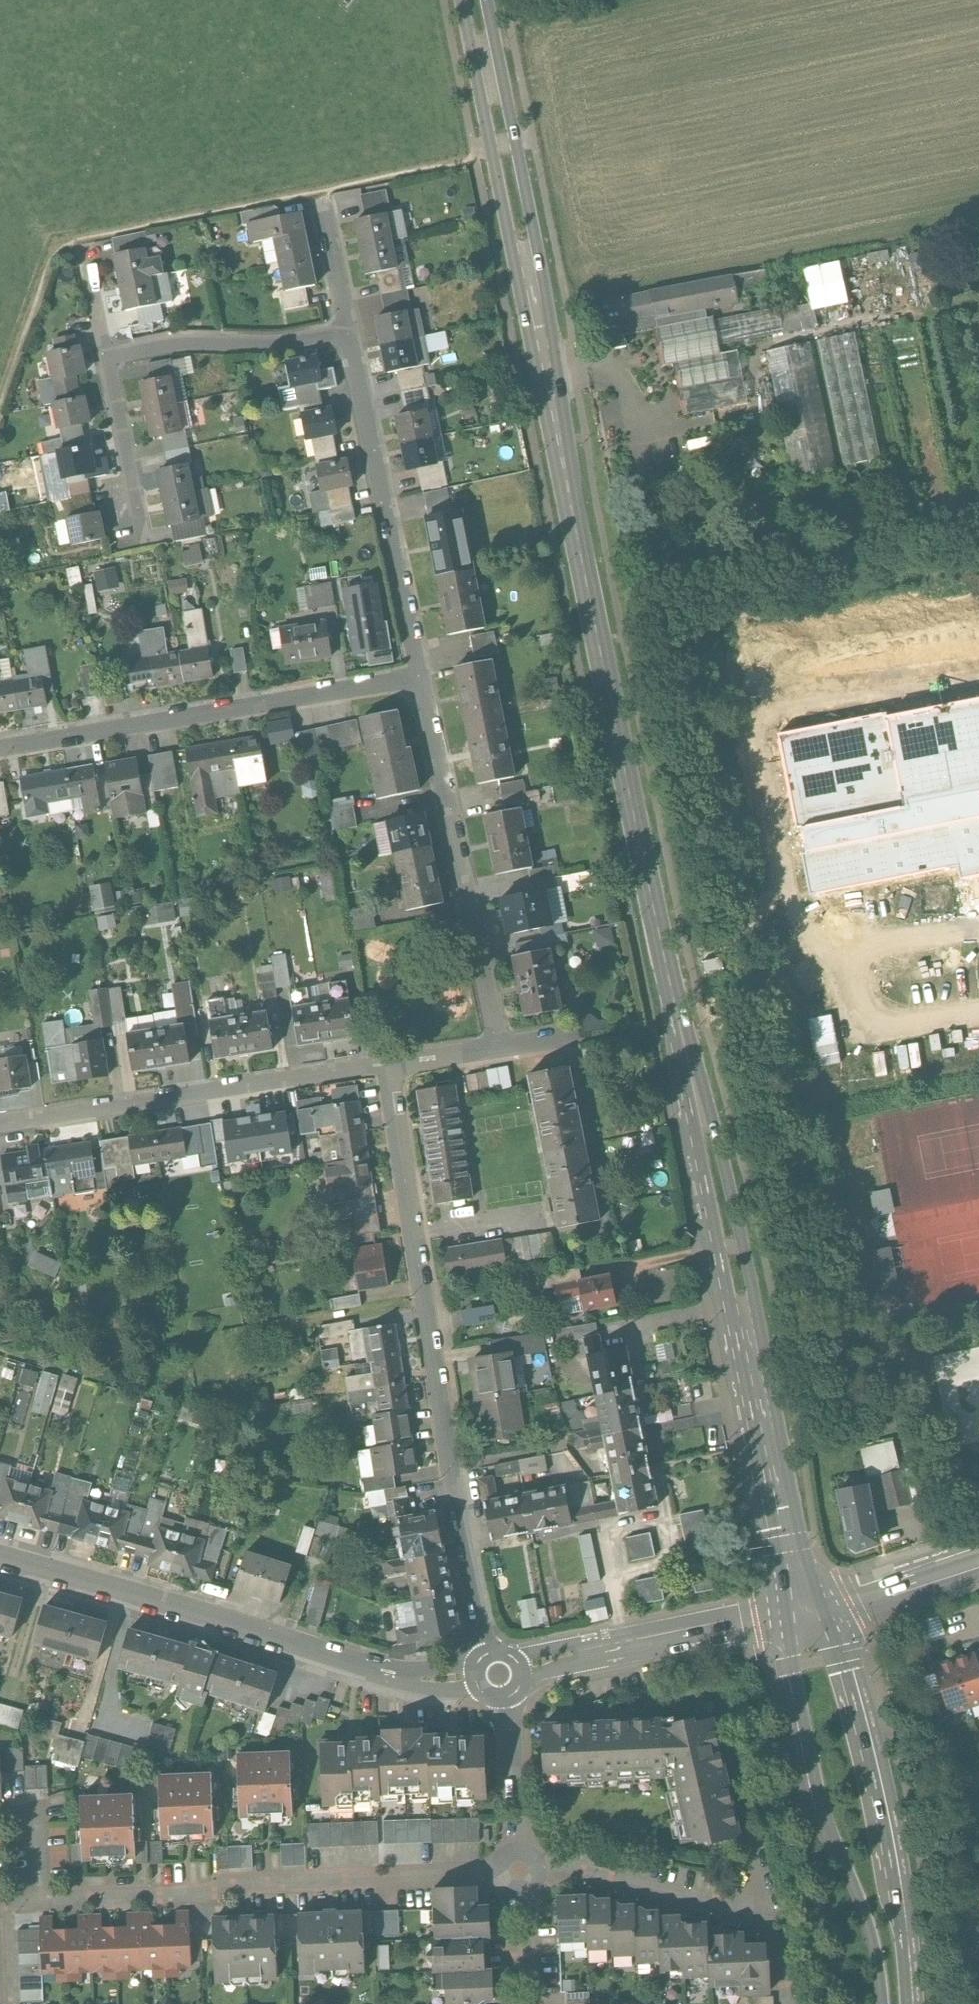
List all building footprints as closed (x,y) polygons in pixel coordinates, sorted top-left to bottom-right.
[(385,192),(361,197),(362,198),(363,198),(367,219),(381,216),(379,207),(387,205),(384,193),(386,193),(385,192)] [(272,208),(240,214),(243,227),(249,225),(274,219),(272,208)] [(274,219),(249,225),(253,244),(276,239),(281,265),(309,259),(307,248),(306,248),(303,234),(304,233),(300,214),(274,219)] [(367,219),(356,221),(357,223),(357,222),(360,237),(362,248),(390,242),(384,217),(385,216),(385,215),(381,216),(367,219)] [(145,233),(123,238),(127,255),(148,251),(145,233)] [(390,242),(362,248),(364,260),(365,260),(368,274),(367,275),(368,276),(379,273),(396,270),(396,269),(395,269),(390,243),(390,242)] [(127,255),(115,257),(116,258),(119,273),(121,284),(163,276),(159,260),(163,254),(157,250),(157,249),(148,251),(127,255)] [(935,249),(910,253),(914,271),(938,267),(935,249)] [(281,265),(287,291),(286,291),(286,292),(303,289),(315,287),(315,286),(314,286),(311,271),(309,259),(281,265)] [(811,303),(816,326),(851,319),(839,261),(804,268),(811,303)] [(396,270),(379,273),(383,295),(408,290),(404,267),(396,269),(396,270)] [(659,331),(709,321),(707,308),(747,300),(745,291),(768,286),(765,269),(618,299),(625,338),(659,331)] [(163,276),(121,284),(123,296),(124,296),(127,310),(126,311),(127,312),(138,309),(155,306),(159,305),(172,303),(166,275),(163,276)] [(303,289),(286,292),(286,291),(281,292),(285,311),(307,307),(303,289)] [(408,290),(383,295),(388,317),(405,313),(405,314),(413,313),(408,290)] [(618,299),(600,303),(602,311),(594,313),(603,355),(628,350),(625,338),(618,299)] [(781,309),(786,332),(816,326),(811,303),(781,309)] [(155,306),(138,309),(141,326),(163,322),(159,305),(155,306)] [(715,320),(720,345),(786,332),(781,309),(780,306),(715,319),(715,320)] [(388,317),(377,319),(377,320),(380,335),(382,346),(410,340),(405,315),(405,314),(405,313),(388,317)] [(709,321),(659,331),(665,363),(668,363),(673,362),(721,352),(720,345),(715,320),(709,321)] [(879,457),(855,334),(819,341),(844,464),(879,457)] [(73,339),(53,343),(55,354),(75,350),(73,339)] [(410,340),(382,346),(384,357),(385,357),(388,372),(388,373),(399,371),(416,367),(416,366),(415,366),(410,340)] [(812,343),(767,352),(793,480),(838,471),(812,343)] [(55,354),(48,356),(48,357),(49,357),(53,379),(52,380),(52,381),(75,376),(84,374),(82,364),(81,364),(79,351),(79,349),(75,350),(55,354)] [(672,365),(675,367),(679,388),(743,375),(738,349),(721,352),(673,362),(668,363),(672,365)] [(320,372),(317,357),(285,364),(290,387),(277,389),(282,412),(300,408),(298,398),(319,393),(319,392),(337,388),(333,369),(320,372)] [(171,360),(149,365),(153,382),(170,378),(170,379),(174,378),(171,360)] [(416,366),(416,367),(399,371),(403,393),(429,388),(424,365),(416,366)] [(743,375),(679,388),(684,413),(748,401),(743,375)] [(75,376),(54,380),(59,404),(80,399),(75,376)] [(153,382),(141,384),(142,385),(145,400),(147,411),(175,405),(169,379),(170,379),(170,378),(153,382)] [(429,388),(403,393),(408,415),(425,411),(426,412),(434,411),(429,388)] [(319,393),(298,398),(300,408),(321,404),(319,393)] [(59,404),(52,405),(53,406),(54,406),(58,428),(58,429),(58,430),(80,425),(89,423),(87,413),(86,413),(84,400),(85,400),(84,399),(80,399),(59,404)] [(321,404),(300,408),(302,416),(322,412),(321,404)] [(175,405),(147,411),(149,422),(150,422),(153,437),(152,437),(152,438),(164,436),(181,432),(180,431),(175,405)] [(302,416),(301,416),(306,441),(332,436),(337,434),(332,410),(322,412),(302,416)] [(408,415),(397,417),(397,418),(398,418),(401,433),(400,433),(402,444),(430,438),(425,412),(426,412),(425,411),(408,415)] [(80,425),(60,429),(65,452),(85,448),(80,425)] [(181,432),(164,436),(167,453),(188,449),(185,430),(180,431),(181,432)] [(332,436),(312,440),(316,460),(336,456),(332,436)] [(430,438),(402,444),(405,456),(405,455),(408,470),(408,471),(419,469),(437,466),(436,464),(436,465),(430,438)] [(65,452),(58,454),(58,455),(59,455),(64,477),(63,477),(63,479),(86,474),(95,472),(93,462),(92,462),(89,449),(90,449),(90,447),(85,448),(65,452)] [(188,449),(167,453),(170,470),(188,466),(188,468),(192,467),(188,449)] [(336,456),(316,460),(317,468),(338,464),(336,456)] [(317,468),(316,468),(322,492),(347,487),(352,486),(347,462),(338,464),(317,468)] [(437,466),(419,469),(424,491),(446,487),(441,463),(436,464),(437,466)] [(170,470),(159,472),(159,473),(160,473),(163,488),(162,488),(165,499),(193,493),(187,468),(188,468),(188,466),(170,470)] [(86,474),(65,478),(69,499),(90,494),(86,474)] [(347,487),(327,492),(331,512),(351,508),(347,487)] [(193,493),(165,499),(167,511),(167,510),(170,525),(170,527),(171,526),(199,521),(198,520),(203,519),(212,517),(207,490),(193,493)] [(424,492),(426,513),(452,511),(450,490),(424,492)] [(90,494),(69,499),(73,519),(94,515),(90,494)] [(94,515),(73,519),(69,499),(54,502),(59,523),(67,521),(67,522),(68,522),(73,544),(72,545),(72,546),(104,539),(103,538),(100,525),(101,524),(99,514),(94,515)] [(462,512),(426,519),(438,577),(473,570),(462,512)] [(199,521),(171,526),(175,543),(206,537),(203,519),(198,520),(199,521)] [(200,545),(182,546),(183,563),(201,562),(200,545)] [(99,591),(119,584),(113,566),(93,572),(99,591)] [(473,570),(438,577),(449,636),(485,629),(473,570)] [(168,581),(169,592),(186,590),(185,579),(168,581)] [(331,584),(305,589),(309,610),(334,606),(331,584)] [(360,595),(339,599),(342,616),(347,615),(347,613),(363,610),(360,595)] [(363,610),(347,613),(347,615),(354,654),(386,648),(379,607),(363,610)] [(201,610),(183,613),(190,651),(179,653),(184,683),(213,678),(201,610)] [(325,622),(280,629),(286,665),(331,657),(325,622)] [(164,630),(139,634),(144,659),(128,662),(133,692),(184,683),(179,653),(168,655),(164,630)] [(493,633),(470,637),(472,648),(496,643),(493,633)] [(496,643),(472,648),(475,659),(498,654),(496,643)] [(46,649),(27,652),(31,677),(14,680),(19,710),(47,706),(45,693),(52,692),(46,649)] [(243,649),(230,651),(234,674),(247,672),(243,649)] [(491,661),(456,668),(467,726),(503,719),(491,661)] [(98,664),(80,667),(86,699),(103,696),(98,664)] [(1,683),(0,677),(0,713),(19,710),(14,680),(1,683)] [(117,684),(102,686),(106,707),(121,705),(117,684)] [(777,738),(809,899),(955,867),(957,878),(978,873),(978,702),(777,738)] [(396,712),(361,719),(379,799),(418,791),(409,749),(405,749),(396,712)] [(503,719),(467,726),(479,785),(514,778),(503,719)] [(291,720),(268,725),(271,744),(302,739),(301,733),(294,734),(291,720)] [(358,722),(315,730),(319,753),(362,745),(358,722)] [(315,730),(301,733),(302,739),(308,768),(321,765),(319,753),(315,730)] [(259,738),(232,743),(240,786),(266,782),(259,738)] [(232,743),(187,751),(198,818),(218,814),(215,798),(241,794),(240,786),(232,743)] [(172,753),(149,757),(155,792),(178,789),(172,753)] [(137,759),(105,765),(115,820),(147,814),(146,812),(140,777),(137,759)] [(93,767),(67,771),(71,800),(82,798),(85,815),(101,812),(93,767)] [(67,771),(38,776),(38,778),(22,781),(29,817),(47,814),(46,804),(71,800),(67,771)] [(152,775),(140,777),(146,812),(158,810),(152,775)] [(523,781),(500,786),(502,796),(525,792),(523,781)] [(538,790),(525,793),(527,802),(527,803),(540,800),(538,790)] [(525,792),(502,796),(504,807),(527,802),(525,793),(525,792)] [(332,829),(356,826),(352,796),(329,799),(332,829)] [(521,809),(485,816),(497,875),(532,868),(521,809)] [(423,815),(388,822),(395,854),(430,846),(423,815)] [(430,846),(395,854),(407,912),(442,904),(430,846)] [(546,889),(500,899),(508,936),(554,926),(546,889)] [(186,899),(177,900),(179,908),(187,907),(186,899)] [(550,950),(514,957),(526,1017),(562,1010),(550,950)] [(347,982),(329,985),(332,1003),(321,1005),(327,1042),(355,1037),(355,1036),(351,1011),(347,982)] [(190,983),(173,986),(178,1021),(196,1019),(190,983)] [(121,989),(107,991),(113,1025),(127,1023),(121,989)] [(321,1005),(293,1010),(298,1047),(327,1042),(321,1005)] [(363,1010),(351,1011),(355,1036),(367,1034),(363,1010)] [(267,1014),(239,1018),(244,1055),(273,1050),(267,1014)] [(239,1018),(210,1023),(216,1060),(244,1055),(239,1018)] [(63,1022),(44,1024),(47,1049),(67,1046),(63,1022)] [(184,1026),(156,1031),(162,1068),(190,1063),(184,1026)] [(156,1031),(127,1035),(133,1072),(162,1068),(156,1031)] [(67,1046),(47,1049),(53,1085),(108,1076),(103,1040),(67,1046)] [(0,1060),(0,1094),(30,1089),(24,1056),(0,1060)] [(508,1068),(498,1070),(502,1089),(512,1087),(508,1068)] [(570,1068),(528,1076),(558,1229),(599,1221),(570,1068)] [(490,1092),(502,1089),(498,1070),(487,1072),(490,1092)] [(454,1086),(418,1092),(437,1206),(472,1201),(454,1086)] [(360,1102),(331,1106),(331,1107),(335,1130),(335,1136),(364,1131),(360,1102)] [(331,1107),(312,1110),(316,1133),(321,1132),(335,1130),(331,1107)] [(248,1119),(223,1122),(226,1142),(229,1163),(292,1153),(289,1132),(296,1131),(294,1116),(287,1117),(286,1113),(261,1116),(260,1110),(247,1112),(248,1119)] [(634,1115),(623,1117),(631,1156),(642,1154),(634,1115)] [(210,1121),(211,1124),(214,1144),(226,1142),(223,1122),(223,1119),(210,1121)] [(211,1124),(195,1127),(199,1155),(201,1168),(217,1165),(214,1144),(211,1124)] [(195,1127),(155,1134),(160,1161),(199,1155),(195,1127)] [(364,1131),(335,1136),(335,1130),(321,1132),(324,1154),(326,1164),(368,1158),(364,1131)] [(155,1134),(112,1140),(116,1168),(119,1182),(136,1180),(133,1165),(160,1161),(155,1134)] [(112,1140),(100,1142),(101,1148),(105,1170),(116,1168),(112,1140)] [(89,1143),(45,1150),(52,1196),(52,1198),(63,1197),(62,1192),(74,1190),(75,1195),(96,1191),(89,1149),(90,1149),(89,1143)] [(90,1149),(89,1149),(96,1191),(108,1189),(105,1170),(101,1148),(90,1149)] [(45,1150),(1,1157),(8,1203),(52,1196),(45,1150)] [(324,1154),(304,1157),(306,1167),(324,1165),(326,1164),(324,1154)] [(326,1164),(324,1165),(331,1206),(375,1199),(369,1158),(368,1158),(326,1164)] [(875,1212),(892,1210),(889,1188),(872,1190),(875,1212)] [(378,1221),(336,1228),(339,1240),(380,1232),(378,1221)] [(551,1233),(528,1237),(531,1260),(555,1257),(551,1233)] [(502,1241),(507,1268),(520,1266),(515,1239),(502,1241)] [(502,1241),(444,1251),(449,1278),(507,1268),(502,1241)] [(382,1246),(353,1251),(360,1292),(389,1287),(382,1246)] [(33,1249),(27,1263),(51,1273),(56,1259),(33,1249)] [(889,1249),(866,1254),(878,1310),(901,1305),(889,1249)] [(611,1275),(579,1282),(582,1296),(585,1313),(617,1306),(611,1275)] [(554,1287),(557,1301),(582,1296),(579,1282),(554,1287)] [(362,1307),(360,1295),(328,1300),(331,1312),(362,1307)] [(458,1306),(459,1324),(494,1320),(492,1302),(458,1306)] [(354,1321),(330,1325),(332,1337),(356,1334),(354,1321)] [(395,1325),(363,1330),(368,1362),(372,1362),(400,1357),(395,1325)] [(599,1335),(585,1338),(588,1356),(602,1353),(599,1335)] [(517,1338),(492,1342),(494,1357),(511,1355),(511,1357),(519,1355),(517,1338)] [(674,1356),(672,1342),(657,1344),(659,1358),(674,1356)] [(602,1353),(588,1356),(597,1396),(634,1388),(626,1348),(602,1353)] [(494,1357),(471,1361),(478,1401),(517,1394),(511,1357),(511,1355),(494,1357)] [(400,1357),(372,1362),(376,1388),(404,1384),(400,1357)] [(23,1365),(19,1380),(33,1385),(38,1370),(23,1365)] [(49,1410),(58,1372),(41,1368),(32,1406),(49,1410)] [(67,1416),(80,1377),(63,1371),(50,1410),(67,1416)] [(376,1388),(348,1393),(350,1406),(377,1401),(379,1414),(380,1415),(409,1410),(404,1384),(376,1388)] [(634,1388),(597,1396),(602,1424),(604,1435),(642,1428),(634,1388)] [(517,1394),(478,1401),(485,1443),(524,1437),(517,1394)] [(409,1410),(380,1415),(379,1414),(374,1415),(379,1448),(412,1443),(409,1423),(410,1423),(409,1410)] [(602,1424),(585,1428),(586,1432),(576,1434),(577,1441),(604,1435),(602,1424)] [(642,1428),(604,1435),(607,1446),(612,1474),(650,1467),(642,1428)] [(604,1435),(577,1441),(579,1448),(589,1446),(590,1450),(607,1446),(604,1435)] [(868,1474),(899,1465),(891,1438),(860,1447),(868,1474)] [(379,1448),(372,1449),(376,1476),(377,1478),(394,1475),(416,1471),(412,1443),(379,1448)] [(545,1455),(518,1461),(520,1472),(521,1476),(548,1471),(545,1455)] [(518,1461),(495,1465),(497,1477),(520,1472),(518,1461)] [(650,1467),(612,1474),(618,1502),(620,1515),(658,1508),(650,1467)] [(900,1472),(882,1477),(891,1511),(909,1506),(900,1472)] [(394,1475),(377,1478),(376,1476),(361,1479),(363,1493),(396,1488),(394,1475)] [(493,1478),(480,1480),(484,1503),(497,1500),(493,1478)] [(7,1480),(2,1497),(0,1505),(0,1517),(19,1522),(29,1486),(7,1480)] [(866,1485),(839,1491),(849,1547),(858,1552),(879,1544),(866,1485)] [(52,1492),(29,1486),(19,1522),(42,1529),(42,1528),(50,1499),(52,1492)] [(565,1487),(525,1495),(532,1532),(572,1524),(570,1512),(565,1487)] [(497,1500),(484,1503),(492,1540),(532,1532),(525,1495),(497,1500)] [(66,1503),(50,1499),(42,1528),(58,1532),(63,1515),(66,1503)] [(409,1499),(395,1502),(399,1520),(413,1517),(409,1499)] [(106,1508),(84,1502),(83,1505),(67,1501),(66,1503),(63,1515),(79,1519),(74,1537),(74,1538),(96,1544),(106,1508)] [(618,1502),(595,1507),(598,1519),(620,1515),(618,1502)] [(595,1507),(570,1512),(572,1524),(598,1519),(595,1507)] [(129,1514),(106,1508),(96,1544),(119,1550),(119,1549),(124,1531),(129,1514)] [(703,1510),(680,1515),(687,1550),(710,1546),(703,1510)] [(413,1517),(399,1520),(407,1560),(444,1553),(436,1512),(413,1517)] [(79,1519),(63,1515),(58,1532),(74,1537),(79,1519)] [(320,1517),(317,1529),(303,1525),(296,1549),(313,1554),(318,1534),(335,1538),(339,1522),(320,1517)] [(140,1536),(135,1554),(146,1557),(151,1558),(159,1529),(143,1524),(140,1536)] [(182,1535),(159,1529),(151,1558),(146,1557),(144,1564),(172,1571),(182,1535)] [(140,1536),(124,1531),(119,1549),(135,1554),(140,1536)] [(651,1533),(627,1538),(632,1561),(655,1556),(651,1533)] [(591,1534),(579,1536),(589,1583),(601,1581),(591,1534)] [(204,1542),(182,1535),(172,1571),(194,1578),(194,1577),(199,1559),(204,1542)] [(291,1567),(246,1553),(235,1590),(280,1604),(291,1567)] [(444,1553),(407,1560),(409,1572),(415,1599),(452,1592),(444,1553)] [(199,1559),(194,1577),(211,1581),(216,1564),(199,1559)] [(407,1560),(384,1565),(386,1576),(409,1572),(407,1560)] [(714,1565),(691,1570),(696,1594),(719,1589),(714,1565)] [(660,1576),(636,1581),(641,1605),(664,1600),(660,1576)] [(329,1588),(316,1584),(311,1606),(324,1609),(329,1588)] [(452,1592),(415,1599),(420,1627),(423,1639),(460,1632),(452,1592)] [(0,1594),(0,1634),(12,1637),(22,1600),(0,1594)] [(587,1620),(607,1616),(603,1596),(583,1600),(587,1620)] [(537,1601),(517,1606),(521,1626),(548,1620),(545,1609),(539,1611),(537,1601)] [(107,1624),(45,1607),(35,1644),(96,1661),(107,1624)] [(420,1627),(397,1631),(400,1644),(423,1639),(420,1627)] [(191,1647),(130,1630),(119,1667),(180,1684),(181,1684),(192,1648),(191,1647)] [(204,1643),(202,1645),(191,1642),(191,1643),(192,1644),(191,1647),(192,1648),(181,1684),(180,1684),(177,1696),(192,1700),(191,1701),(190,1701),(190,1702),(203,1707),(208,1693),(204,1691),(216,1655),(217,1653),(218,1654),(219,1652),(214,1650),(204,1641),(203,1642),(204,1643)] [(954,1661),(969,1707),(978,1704),(978,1665),(975,1654),(954,1661)] [(216,1655),(204,1691),(208,1693),(265,1711),(277,1675),(216,1655)] [(954,1661),(934,1668),(942,1693),(949,1714),(969,1707),(954,1661)] [(949,1714),(942,1693),(931,1697),(938,1720),(949,1716),(949,1714)] [(331,1700),(319,1697),(318,1703),(313,1719),(325,1722),(331,1700)] [(318,1703),(306,1700),(304,1707),(300,1722),(311,1726),(313,1719),(318,1703)] [(291,1710),(286,1726),(297,1729),(300,1722),(304,1707),(293,1703),(291,1710)] [(0,1704),(0,1725),(19,1730),(24,1711),(0,1704)] [(291,1710),(279,1707),(273,1730),(284,1733),(286,1726),(291,1710)] [(694,1718),(675,1723),(676,1726),(664,1729),(664,1720),(663,1720),(665,1776),(676,1775),(679,1787),(673,1789),(679,1817),(676,1818),(677,1823),(682,1844),(698,1840),(699,1843),(708,1841),(709,1844),(740,1837),(734,1810),(731,1811),(729,1803),(732,1802),(720,1752),(717,1753),(715,1745),(719,1744),(712,1718),(695,1722),(694,1718)] [(628,1722),(577,1724),(577,1727),(569,1728),(568,1724),(543,1725),(545,1781),(665,1776),(663,1720),(637,1721),(637,1724),(628,1725),(628,1722)] [(176,1730),(153,1723),(147,1746),(170,1753),(176,1730)] [(421,1730),(408,1730),(408,1728),(398,1729),(398,1731),(385,1732),(385,1739),(378,1739),(381,1789),(389,1788),(389,1793),(421,1791),(421,1787),(430,1787),(428,1736),(421,1737),(421,1730)] [(459,1734),(447,1734),(447,1736),(428,1736),(430,1787),(430,1793),(446,1792),(446,1795),(456,1794),(456,1796),(473,1796),(473,1797),(486,1797),(485,1784),(489,1784),(489,1768),(485,1769),(484,1747),(488,1746),(487,1734),(475,1735),(475,1738),(459,1739),(459,1734)] [(86,1743),(59,1735),(52,1760),(79,1767),(86,1743)] [(359,1738),(347,1739),(347,1744),(331,1745),(331,1741),(319,1741),(319,1754),(323,1753),(324,1776),(320,1776),(321,1791),(325,1791),(325,1804),(338,1803),(338,1802),(355,1801),(355,1799),(365,1798),(365,1796),(381,1796),(381,1789),(378,1739),(359,1740),(359,1738)] [(147,1746),(135,1743),(129,1766),(140,1769),(147,1746)] [(0,1749),(0,1751),(1,1773),(13,1772),(12,1748),(0,1749)] [(24,1748),(12,1748),(13,1772),(25,1772),(24,1766),(24,1748)] [(290,1752),(238,1754),(240,1788),(234,1789),(235,1801),(240,1801),(241,1817),(293,1815),(292,1799),(297,1798),(297,1786),(292,1786),(290,1752)] [(47,1765),(24,1766),(25,1772),(25,1790),(48,1789),(47,1765)] [(212,1773),(159,1776),(161,1810),(156,1810),(156,1823),(161,1823),(162,1839),(214,1837),(214,1820),(219,1820),(218,1807),(213,1807),(212,1773)] [(665,1776),(545,1781),(547,1828),(677,1823),(676,1818),(679,1817),(673,1789),(679,1787),(676,1775),(665,1776)] [(133,1795),(81,1797),(83,1831),(77,1831),(78,1844),(83,1844),(84,1860),(136,1858),(135,1842),(140,1841),(140,1829),(135,1829),(133,1795)] [(479,1818),(431,1820),(432,1843),(432,1844),(480,1842),(479,1818)] [(431,1819),(383,1821),(384,1845),(432,1843),(431,1820),(431,1819)] [(378,1821),(307,1824),(308,1848),(379,1845),(378,1821)] [(140,1841),(135,1842),(136,1858),(136,1864),(148,1864),(147,1841),(140,1841)] [(162,1842),(150,1842),(151,1865),(163,1864),(162,1842)] [(305,1843),(281,1844),(282,1867),(306,1866),(305,1843)] [(78,1844),(71,1844),(72,1867),(84,1866),(84,1860),(83,1844),(78,1844)] [(252,1846),(228,1847),(229,1869),(253,1868),(252,1846)] [(228,1847),(216,1847),(217,1870),(229,1869),(228,1847)] [(476,1887),(434,1888),(436,1939),(484,1937),(484,1938),(491,1937),(489,1906),(477,1907),(476,1887)] [(587,1895),(558,1896),(559,1914),(556,1918),(559,1921),(560,1942),(587,1941),(588,1941),(586,1900),(587,1900),(587,1895)] [(606,1895),(599,1895),(595,1900),(587,1900),(586,1900),(588,1941),(587,1941),(588,1950),(612,1949),(611,1906),(611,1899),(606,1895)] [(624,1901),(620,1906),(611,1906),(612,1949),(612,1956),(636,1955),(637,1955),(635,1912),(636,1912),(635,1905),(630,1901),(624,1901)] [(648,1907),(644,1911),(636,1912),(635,1912),(637,1955),(636,1955),(637,1962),(660,1961),(661,1961),(659,1913),(659,1911),(655,1906),(648,1907)] [(178,1930),(165,1931),(166,1968),(192,1966),(192,1962),(191,1938),(189,1911),(178,1911),(178,1930)] [(337,1911),(324,1911),(324,1913),(299,1914),(298,1915),(299,1937),(301,1974),(322,1973),(322,1967),(344,1966),(344,1972),(365,1971),(364,1933),(362,1911),(337,1913),(337,1911)] [(374,1911),(362,1911),(364,1933),(375,1933),(374,1911)] [(399,1911),(375,1912),(376,1936),(400,1935),(399,1911)] [(681,1916),(677,1912),(659,1913),(661,1961),(660,1961),(661,1971),(683,1970),(683,1977),(709,1976),(710,1976),(708,1931),(708,1923),(703,1919),(690,1919),(686,1924),(686,1925),(682,1925),(681,1916)] [(129,1932),(116,1933),(117,1970),(142,1969),(139,1913),(129,1914),(129,1932)] [(165,1931),(151,1931),(150,1913),(139,1913),(142,1969),(166,1968),(165,1931)] [(90,1915),(79,1916),(80,1934),(67,1935),(68,1972),(93,1971),(90,1915)] [(116,1933),(102,1934),(101,1915),(90,1915),(93,1971),(117,1970),(116,1933)] [(287,1915),(275,1915),(275,1917),(276,1938),(288,1937),(287,1915)] [(298,1915),(287,1915),(288,1937),(299,1937),(298,1915)] [(275,1917),(255,1918),(255,1916),(244,1917),(247,1975),(257,1975),(257,1978),(271,1977),(271,1978),(277,1977),(276,1953),(280,1949),(276,1945),(276,1938),(275,1917)] [(67,1935),(53,1936),(52,1917),(40,1917),(41,1929),(41,1941),(42,1953),(42,1965),(43,1973),(68,1972),(67,1935)] [(234,1919),(214,1920),(215,1948),(212,1952),(215,1956),(216,1980),(223,1980),(223,1979),(236,1979),(236,1976),(247,1975),(244,1917),(234,1917),(234,1919)] [(41,1929),(19,1930),(19,1942),(41,1941),(41,1929)] [(708,1931),(710,1976),(709,1976),(710,1985),(743,1983),(744,1993),(769,1992),(768,1968),(766,1969),(766,1957),(764,1957),(763,1944),(748,1945),(742,1939),(742,1934),(725,1934),(725,1930),(708,1931)] [(484,1937),(436,1939),(432,1939),(434,1973),(437,1972),(485,1970),(485,1969),(484,1938),(484,1937)] [(203,1938),(191,1938),(192,1962),(204,1962),(203,1938)] [(41,1941),(19,1942),(19,1954),(42,1953),(41,1941)] [(377,1943),(377,1967),(390,1967),(390,1943),(377,1943)] [(42,1953),(19,1954),(20,1966),(42,1965),(42,1953)] [(42,1965),(20,1966),(20,1978),(43,1977),(43,1973),(42,1965)] [(437,1972),(438,1990),(446,1990),(447,2003),(478,2003),(487,1999),(494,1999),(493,1969),(485,1969),(485,1970),(437,1972)] [(43,1977),(20,1978),(21,1990),(44,1989),(43,1977)] [(44,1989),(21,1990),(21,2002),(44,2001),(44,1989)] [(565,1993),(566,2003),(575,2003),(590,2003),(590,1991),(565,1993)]
